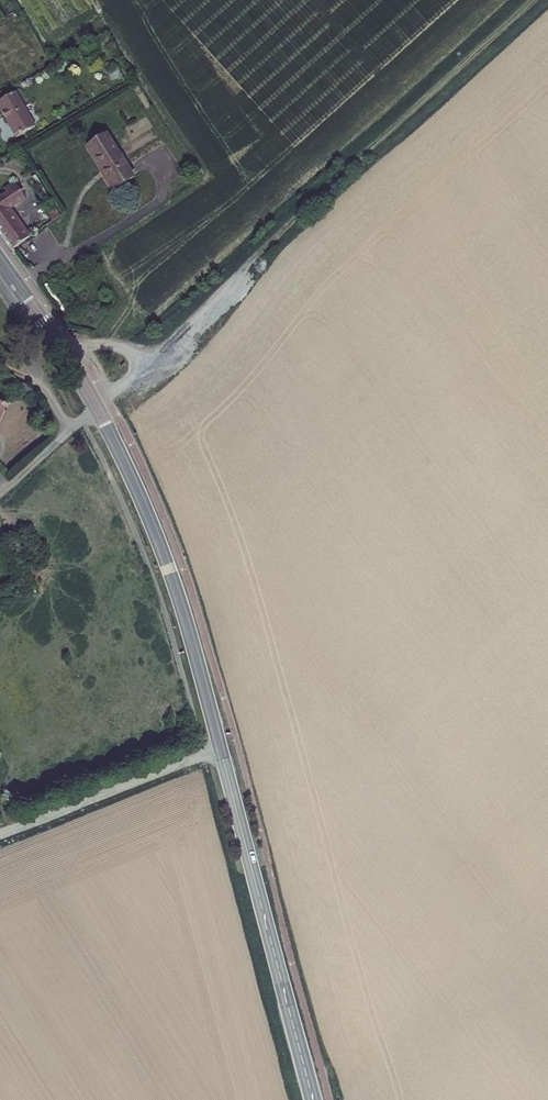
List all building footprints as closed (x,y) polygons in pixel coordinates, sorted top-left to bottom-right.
[(0,103),(0,107),(20,138),(37,127),(16,93),(0,103)] [(108,136),(89,148),(114,189),(133,177),(108,136)] [(14,183),(5,190),(8,195),(0,201),(0,232),(12,249),(28,238),(9,211),(26,200),(14,183)] [(44,211),(53,220),(64,211),(54,201),(44,211)]
